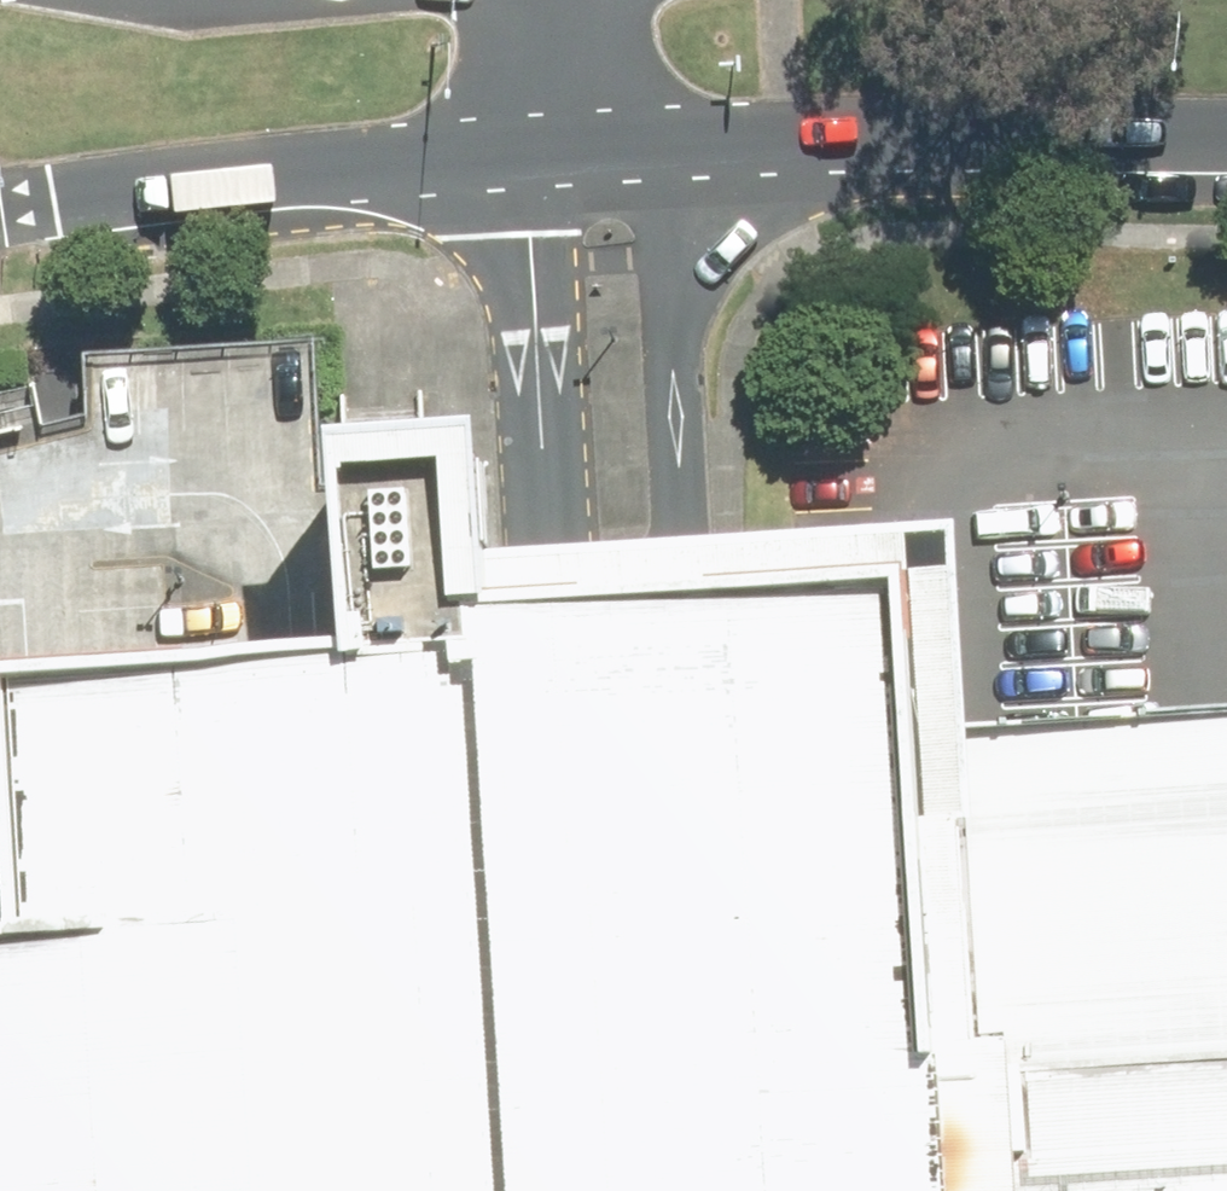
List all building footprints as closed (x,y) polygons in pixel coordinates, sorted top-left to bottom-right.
[(55,921),(29,669),(293,651),(365,648),(362,550),(355,487),(344,487),(325,487),(320,347),(80,351),(86,419),(37,424),(31,381),(0,390),(0,928),(55,921)] [(1225,711),(988,724),(980,523),(927,528),(756,534),(744,535),(710,536),(691,536),(559,541),(362,550),(365,648),(293,651),(29,669),(55,921),(0,928),(0,1190),(1226,1190),(1226,711),(1225,711)]
